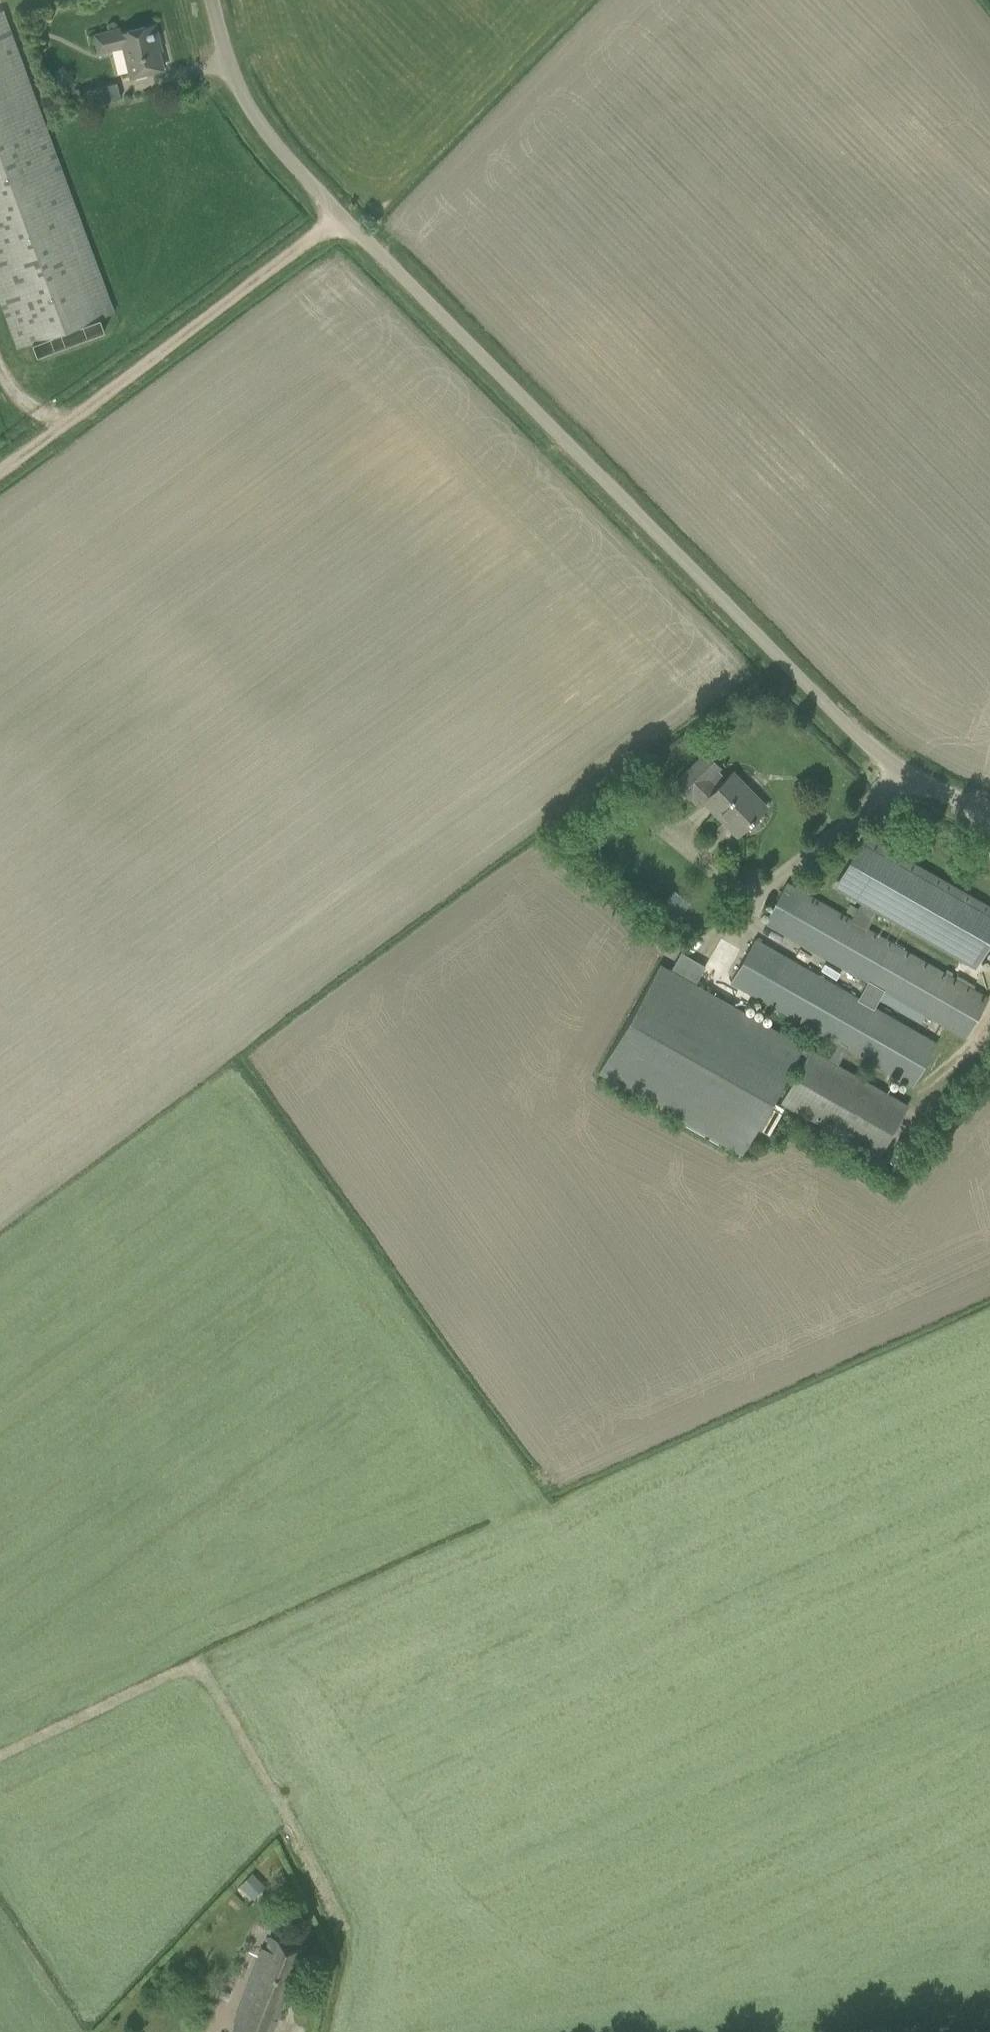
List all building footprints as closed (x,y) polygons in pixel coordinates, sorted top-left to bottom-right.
[(0,11),(0,301),(17,347),(32,342),(36,355),(104,330),(99,317),(114,312),(3,10),(0,11)] [(157,46),(160,45),(154,23),(121,31),(120,29),(95,35),(99,52),(123,45),(131,76),(163,69),(157,46)] [(84,91),(88,106),(121,98),(117,83),(84,91)] [(691,766),(673,784),(686,797),(690,794),(700,803),(703,800),(737,834),(747,825),(750,827),(759,818),(757,815),(765,807),(732,772),(725,779),(716,770),(719,767),(705,752),(691,766)] [(730,981),(748,991),(838,1041),(829,1059),(811,1049),(810,1051),(806,1058),(780,1102),(786,1106),(877,1158),(908,1104),(837,1064),(846,1049),(912,1087),(919,1074),(934,1048),(938,1041),(875,1006),(883,991),(966,1038),(989,995),(868,927),(876,911),(956,956),(974,966),(989,938),(989,906),(866,835),(836,887),(861,902),(851,919),(786,882),(764,922),(782,931),(867,979),(857,997),(772,949),(754,939),(730,981)] [(683,908),(668,896),(661,904),(676,916),(683,908)] [(810,1051),(801,1046),(659,965),(598,1073),(740,1153),(754,1128),(770,1100),(797,1053),(806,1058),(810,1051)] [(250,1893),(260,1883),(251,1874),(241,1884),(250,1893)] [(234,2031),(272,2031),(304,1950),(271,1937),(234,2031)]
